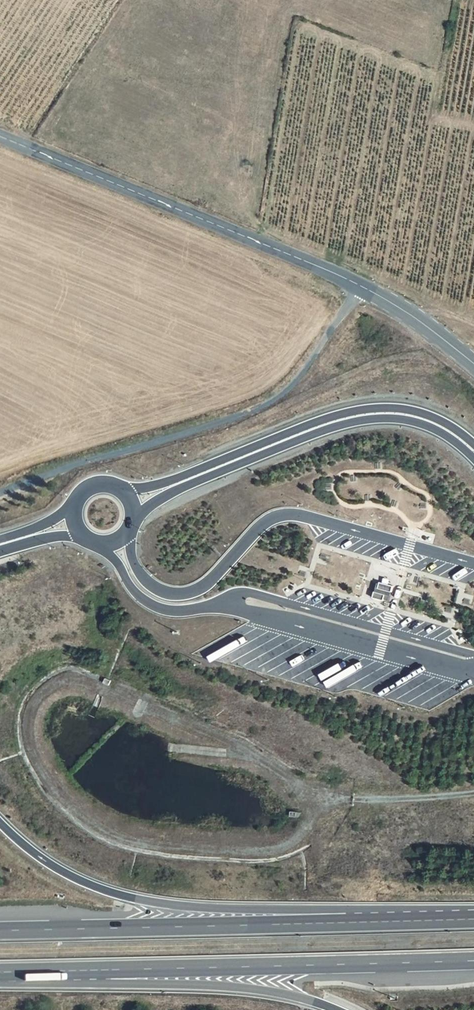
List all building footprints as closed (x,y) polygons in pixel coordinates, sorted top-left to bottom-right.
[(377,583),(373,596),(389,600),(392,586),(380,583),(379,584),(377,583)]
